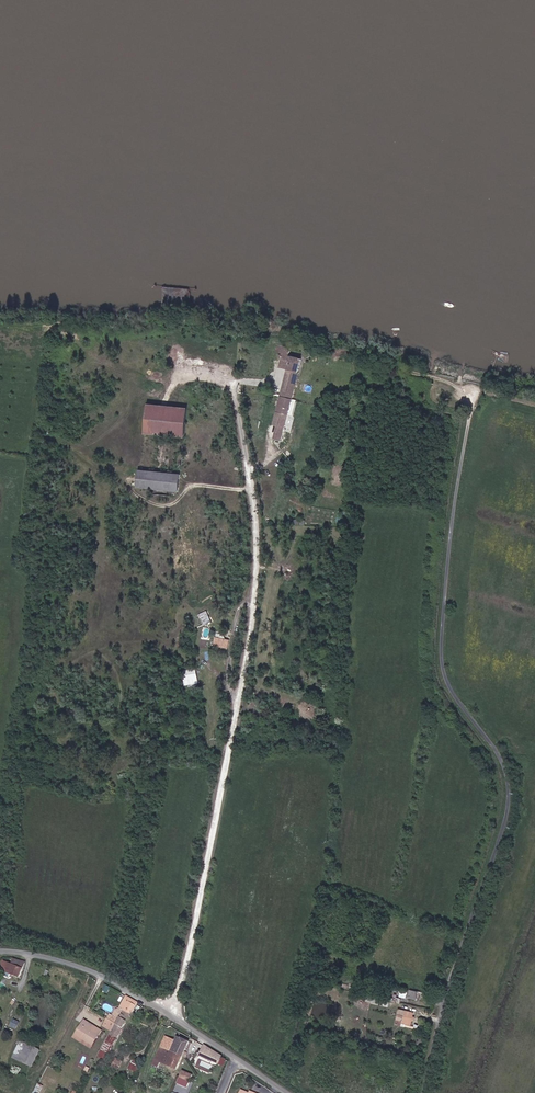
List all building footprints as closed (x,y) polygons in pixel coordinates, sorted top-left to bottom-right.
[(284,395),(296,398),(304,360),(295,358),(294,362),(291,362),(284,395)] [(289,426),(296,398),(284,395),(278,423),(280,424),(277,438),(284,439),(287,426),(289,426)] [(188,432),(191,403),(154,398),(150,428),(188,432)] [(181,486),(183,469),(142,464),(140,481),(181,486)] [(200,613),(204,624),(212,621),(208,610),(200,613)] [(215,646),(229,648),(230,639),(217,638),(215,646)] [(196,668),(183,670),(186,685),(199,683),(196,668)] [(25,962),(13,960),(11,965),(2,961),(0,967),(0,969),(19,977),(25,962)] [(419,996),(421,987),(412,986),(410,994),(419,996)] [(393,997),(401,999),(403,994),(397,993),(398,990),(394,989),(393,997)] [(137,1002),(126,996),(118,1008),(123,1010),(130,1014),(137,1002)] [(410,1020),(413,1009),(402,1006),(399,1014),(403,1015),(403,1018),(405,1020),(410,1020)] [(116,1039),(130,1014),(123,1010),(120,1017),(119,1016),(109,1035),(116,1039)] [(109,1014),(106,1018),(115,1023),(117,1019),(109,1014)] [(115,1023),(106,1018),(103,1023),(108,1025),(106,1028),(111,1030),(115,1023)] [(100,1031),(83,1020),(76,1032),(85,1038),(84,1040),(92,1045),(100,1031)] [(422,1040),(424,1032),(421,1031),(420,1037),(416,1036),(416,1039),(422,1040)] [(104,1060),(116,1039),(109,1035),(97,1056),(104,1060)] [(176,1069),(182,1057),(170,1051),(175,1041),(165,1036),(152,1065),(158,1067),(160,1062),(176,1069)] [(189,1042),(177,1037),(175,1041),(170,1051),(182,1057),(189,1042)] [(31,1067),(39,1050),(20,1041),(12,1057),(31,1067)] [(221,1058),(222,1056),(204,1045),(199,1055),(219,1064),(221,1058)] [(121,1061),(115,1057),(110,1066),(116,1069),(121,1061)] [(135,1072),(140,1063),(132,1059),(131,1063),(129,1063),(127,1068),(135,1072)] [(182,1071),(179,1076),(189,1081),(192,1075),(182,1071)] [(44,1086),(38,1083),(33,1092),(40,1092),(44,1086)]
